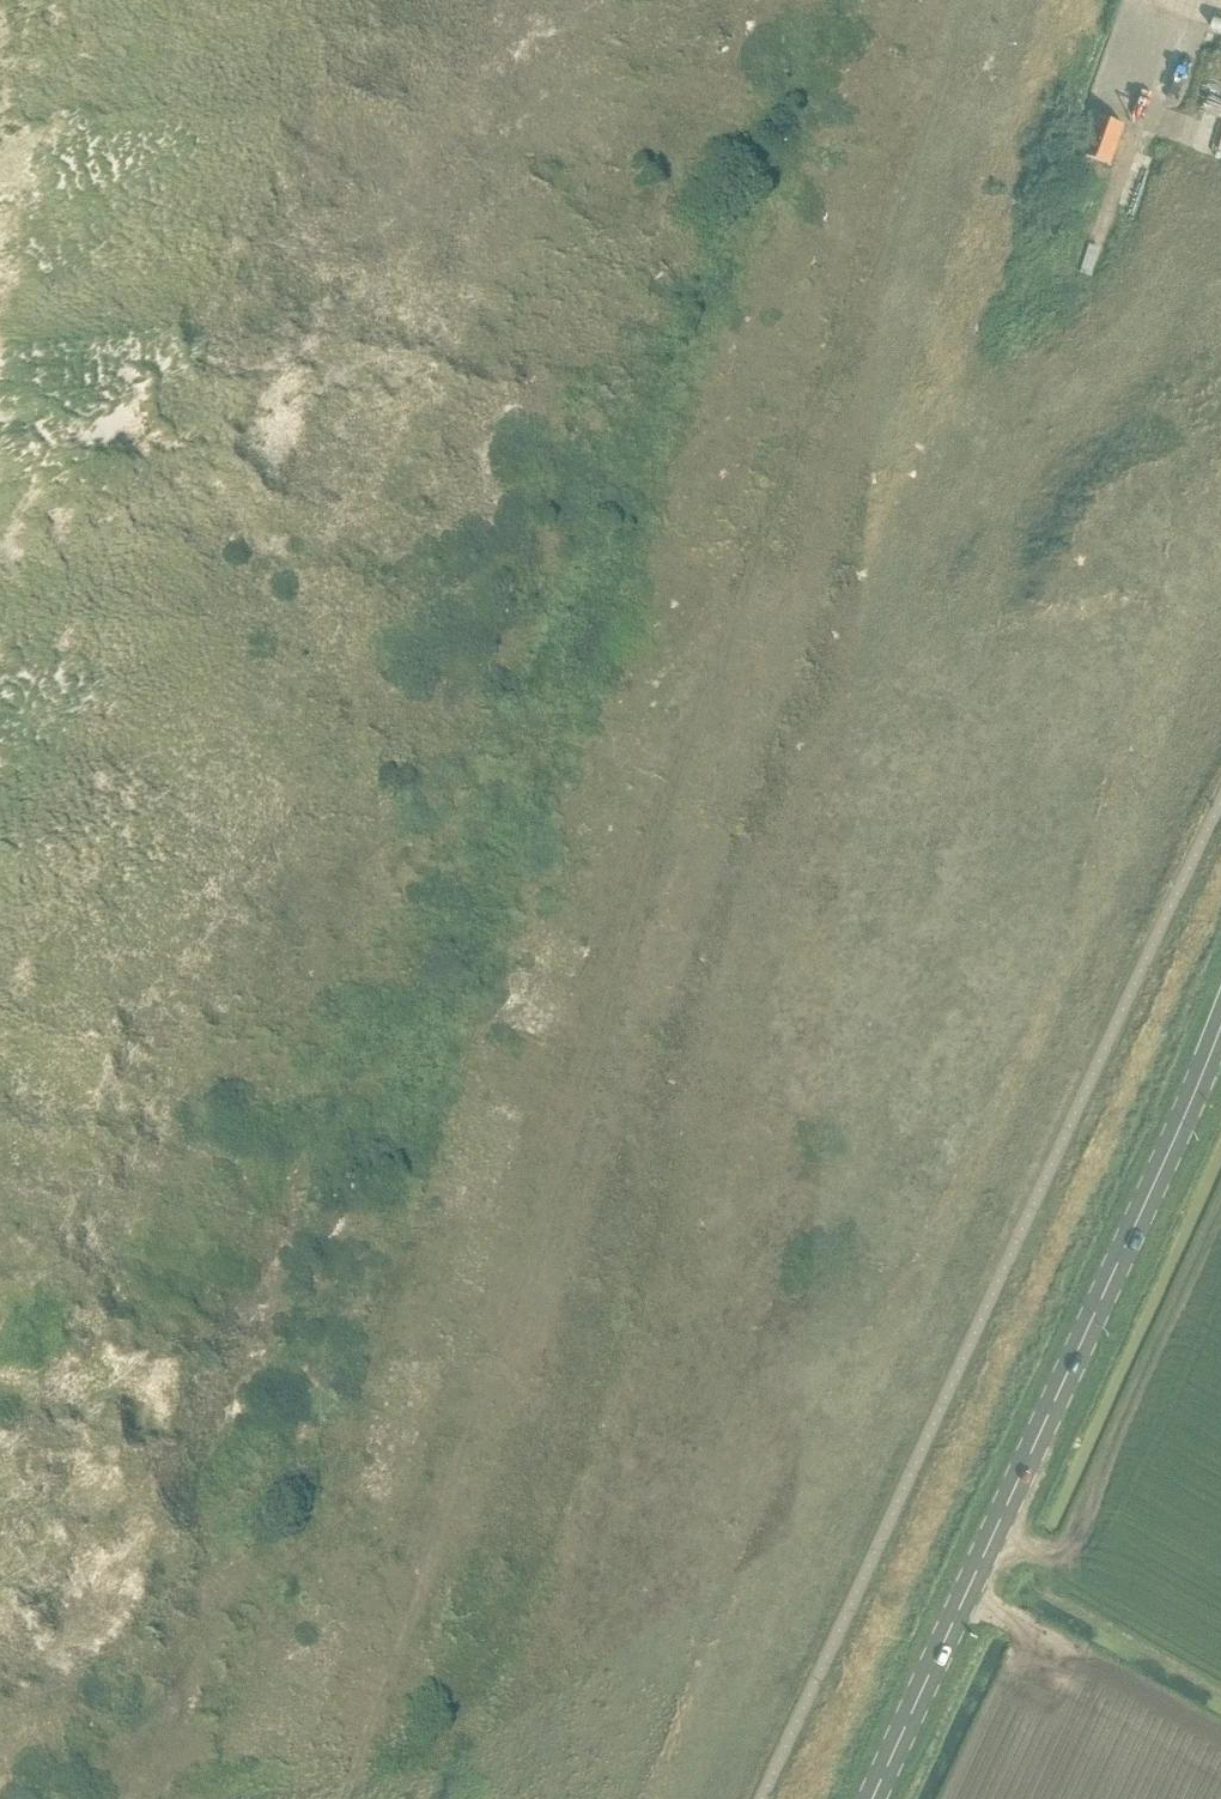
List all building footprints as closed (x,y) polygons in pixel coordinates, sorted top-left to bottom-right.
[(1099,117),(1084,157),(1111,167),(1125,127),(1099,117)]
